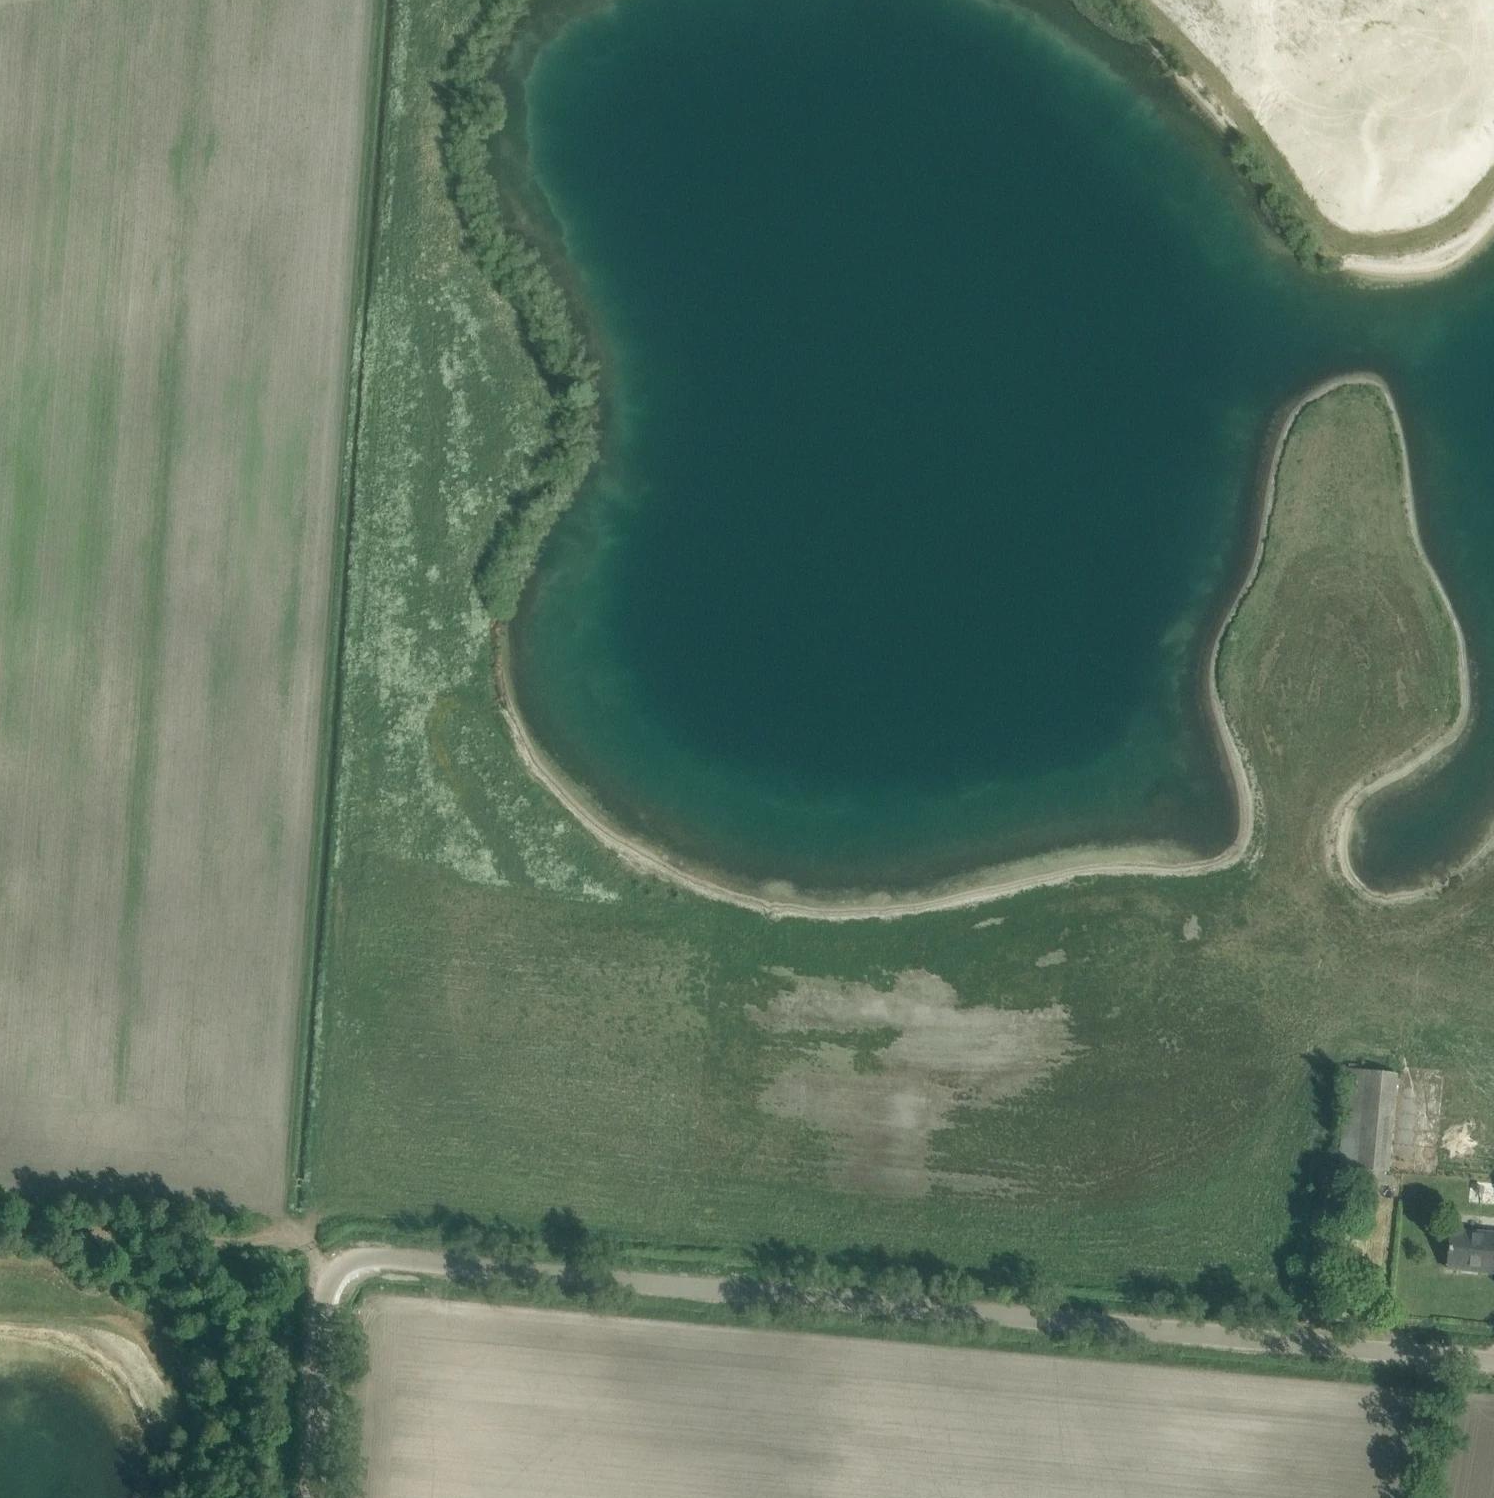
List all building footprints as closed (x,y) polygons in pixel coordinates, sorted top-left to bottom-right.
[(1398,1074),(1346,1069),(1338,1168),(1390,1173),(1398,1074)] [(1446,1091),(1439,1176),(1493,1181),(1493,1095),(1446,1091)] [(1453,1229),(1449,1264),(1480,1267),(1479,1271),(1493,1273),(1493,1233),(1453,1229)]
